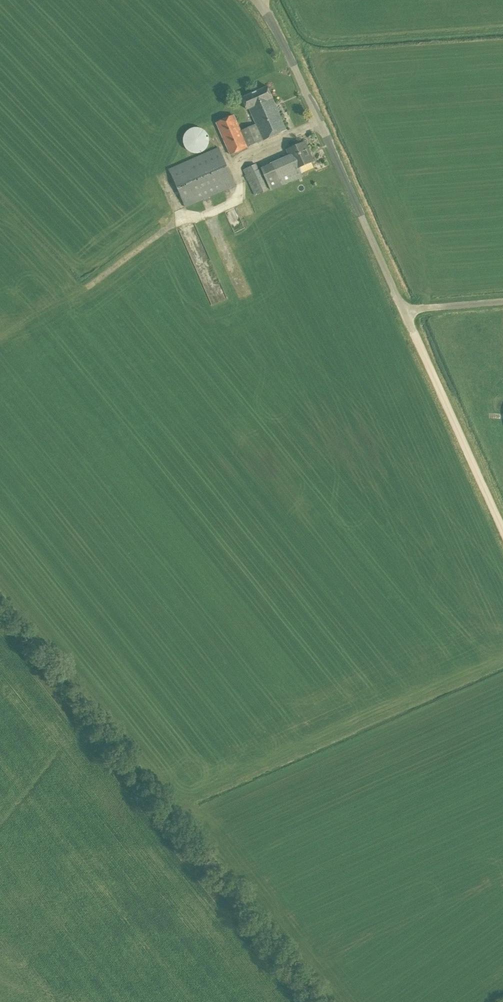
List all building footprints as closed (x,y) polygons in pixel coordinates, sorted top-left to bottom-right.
[(249,108),(256,123),(240,130),(234,115),(216,123),(230,155),(286,130),(272,98),(267,86),(241,98),(247,109),(249,108)] [(196,153),(197,153),(198,153),(201,153),(202,152),(203,152),(204,151),(205,150),(206,149),(207,148),(207,147),(208,146),(208,145),(209,144),(209,143),(209,141),(209,140),(209,139),(209,138),(209,137),(208,136),(208,135),(207,134),(207,133),(206,132),(205,131),(205,130),(204,130),(203,129),(202,129),(201,128),(200,128),(198,128),(197,127),(195,127),(194,128),(193,128),(192,128),(191,129),(190,129),(189,130),(188,130),(187,131),(186,132),(186,133),(185,134),(184,135),(184,136),(184,137),(183,138),(183,139),(183,140),(183,141),(183,143),(184,144),(184,145),(184,146),(185,147),(186,148),(186,149),(187,150),(188,150),(189,151),(190,152),(191,152),(192,153),(193,153),(194,153),(196,153)] [(271,190),(280,186),(302,176),(298,168),(313,161),(305,142),(287,149),(290,155),(270,164),(261,167),(271,190)] [(186,207),(235,185),(219,148),(169,169),(186,207)] [(255,195),(267,190),(255,164),(243,169),(255,195)] [(232,221),(241,219),(239,207),(229,209),(232,221)]
